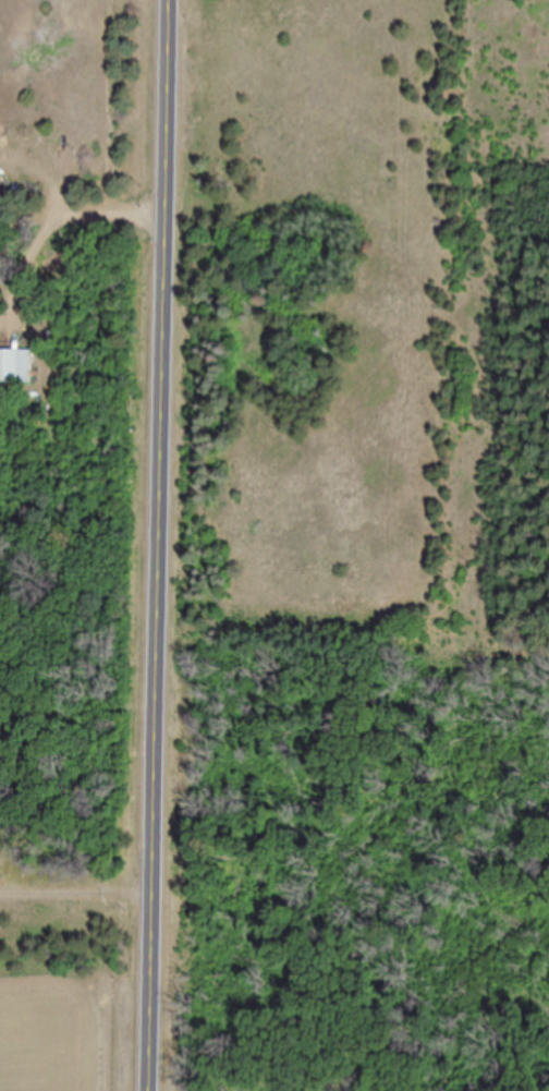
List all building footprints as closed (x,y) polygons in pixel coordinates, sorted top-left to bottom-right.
[(0,351),(0,384),(33,384),(33,351),(0,351)]
